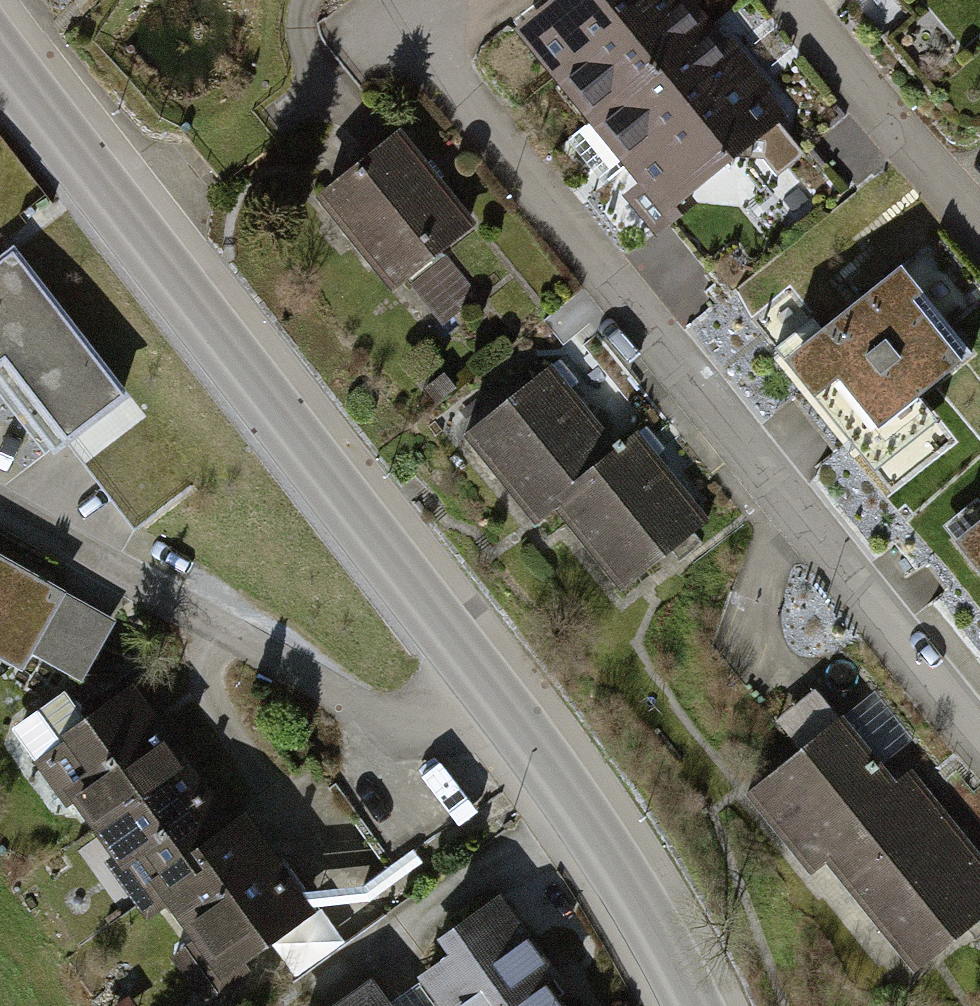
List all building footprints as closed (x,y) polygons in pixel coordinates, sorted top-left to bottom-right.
[(501,28),(537,73),(629,0),(537,0),(501,28)] [(678,0),(629,0),(537,73),(572,117),(694,21),(678,0)] [(730,65),(694,21),(572,117),(608,162),(730,65)] [(766,110),(730,65),(608,162),(644,207),(766,110)] [(461,221),(391,132),(307,198),(377,287),(461,221)] [(402,267),(437,327),(483,301),(448,241),(402,267)] [(7,372),(68,451),(132,403),(17,255),(0,268),(0,377),(7,372)] [(962,354),(894,267),(773,362),(841,448),(962,354)] [(511,517),(535,499),(598,450),(532,365),(445,433),(511,517)] [(888,419),(906,469),(955,451),(937,401),(888,419)] [(618,434),(598,450),(535,499),(602,584),(685,519),(618,434)] [(950,538),(979,575),(979,514),(950,538)] [(73,682),(105,623),(0,567),(0,662),(10,668),(24,656),(73,682)] [(179,741),(139,686),(41,757),(82,812),(179,741)] [(832,894),(935,815),(897,769),(879,784),(823,712),(731,785),(791,861),(800,853),(832,894)] [(220,796),(179,741),(82,812),(122,867),(220,796)] [(406,852),(464,809),(425,758),(368,801),(406,852)] [(260,851),(220,796),(122,867),(163,922),(260,851)] [(832,894),(892,969),(979,901),(979,874),(935,815),(832,894)] [(301,906),(260,851),(163,922),(203,977),(301,906)] [(494,901),(415,951),(450,1005),(560,1005),(494,901)] [(328,908),(279,938),(299,970),(348,940),(328,908)] [(329,1005),(388,1005),(366,978),(329,1005)]
